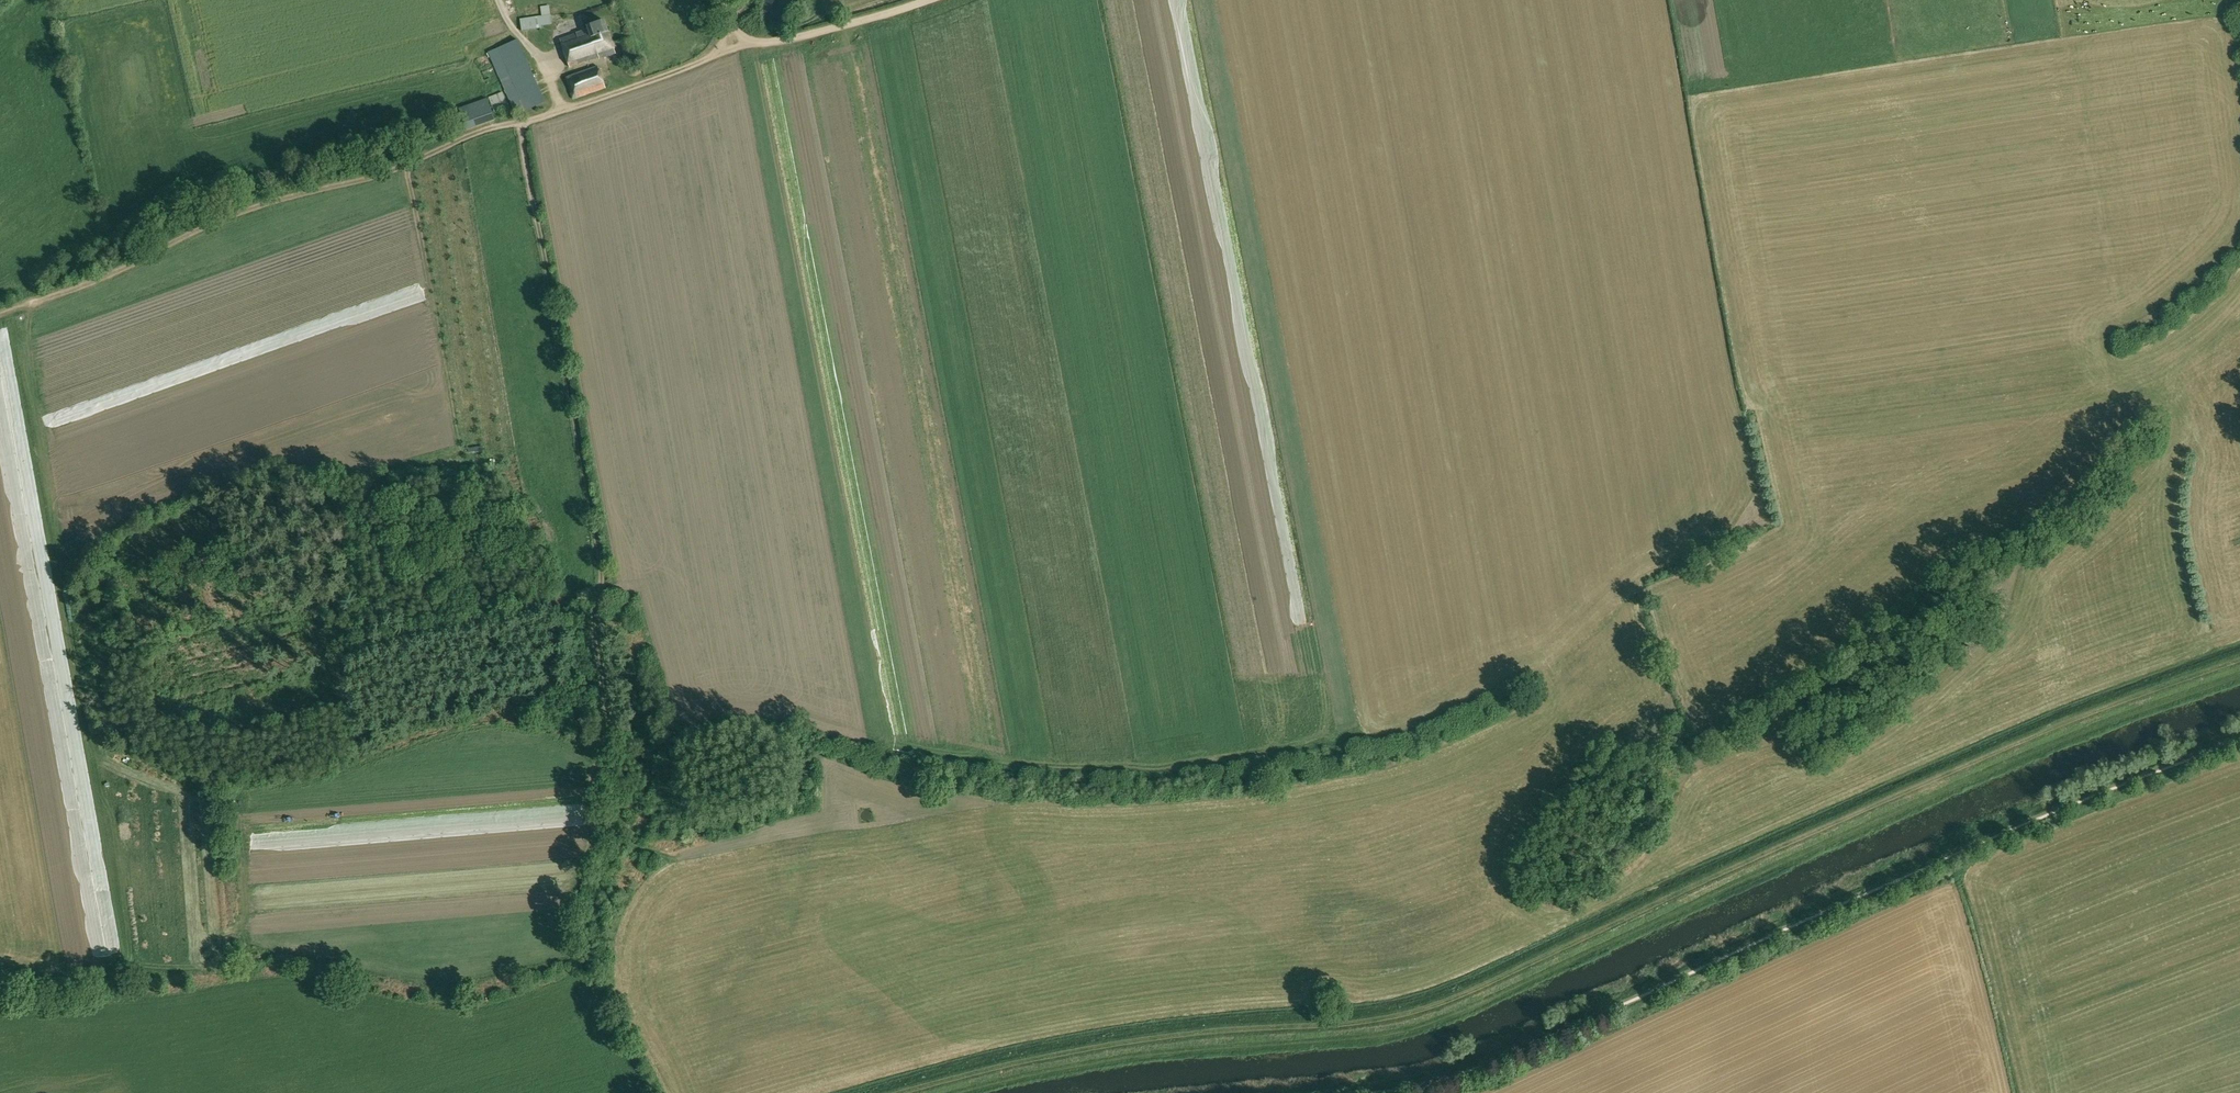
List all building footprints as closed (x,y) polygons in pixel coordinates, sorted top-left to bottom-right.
[(527,110),(545,102),(517,39),(510,41),(492,0),(465,0),(488,51),(516,115),(527,110)] [(552,24),(551,15),(550,5),(540,7),(542,16),(520,19),(522,31),(542,28),(541,25),(552,24)] [(570,68),(590,61),(615,53),(605,21),(588,26),(588,29),(560,38),(570,68)] [(624,56),(635,53),(631,37),(620,40),(624,56)] [(597,66),(592,68),(566,77),(573,99),(605,88),(597,66)] [(508,106),(502,92),(489,97),(494,112),(508,106)] [(494,120),(486,99),(459,109),(467,129),(494,120)]
